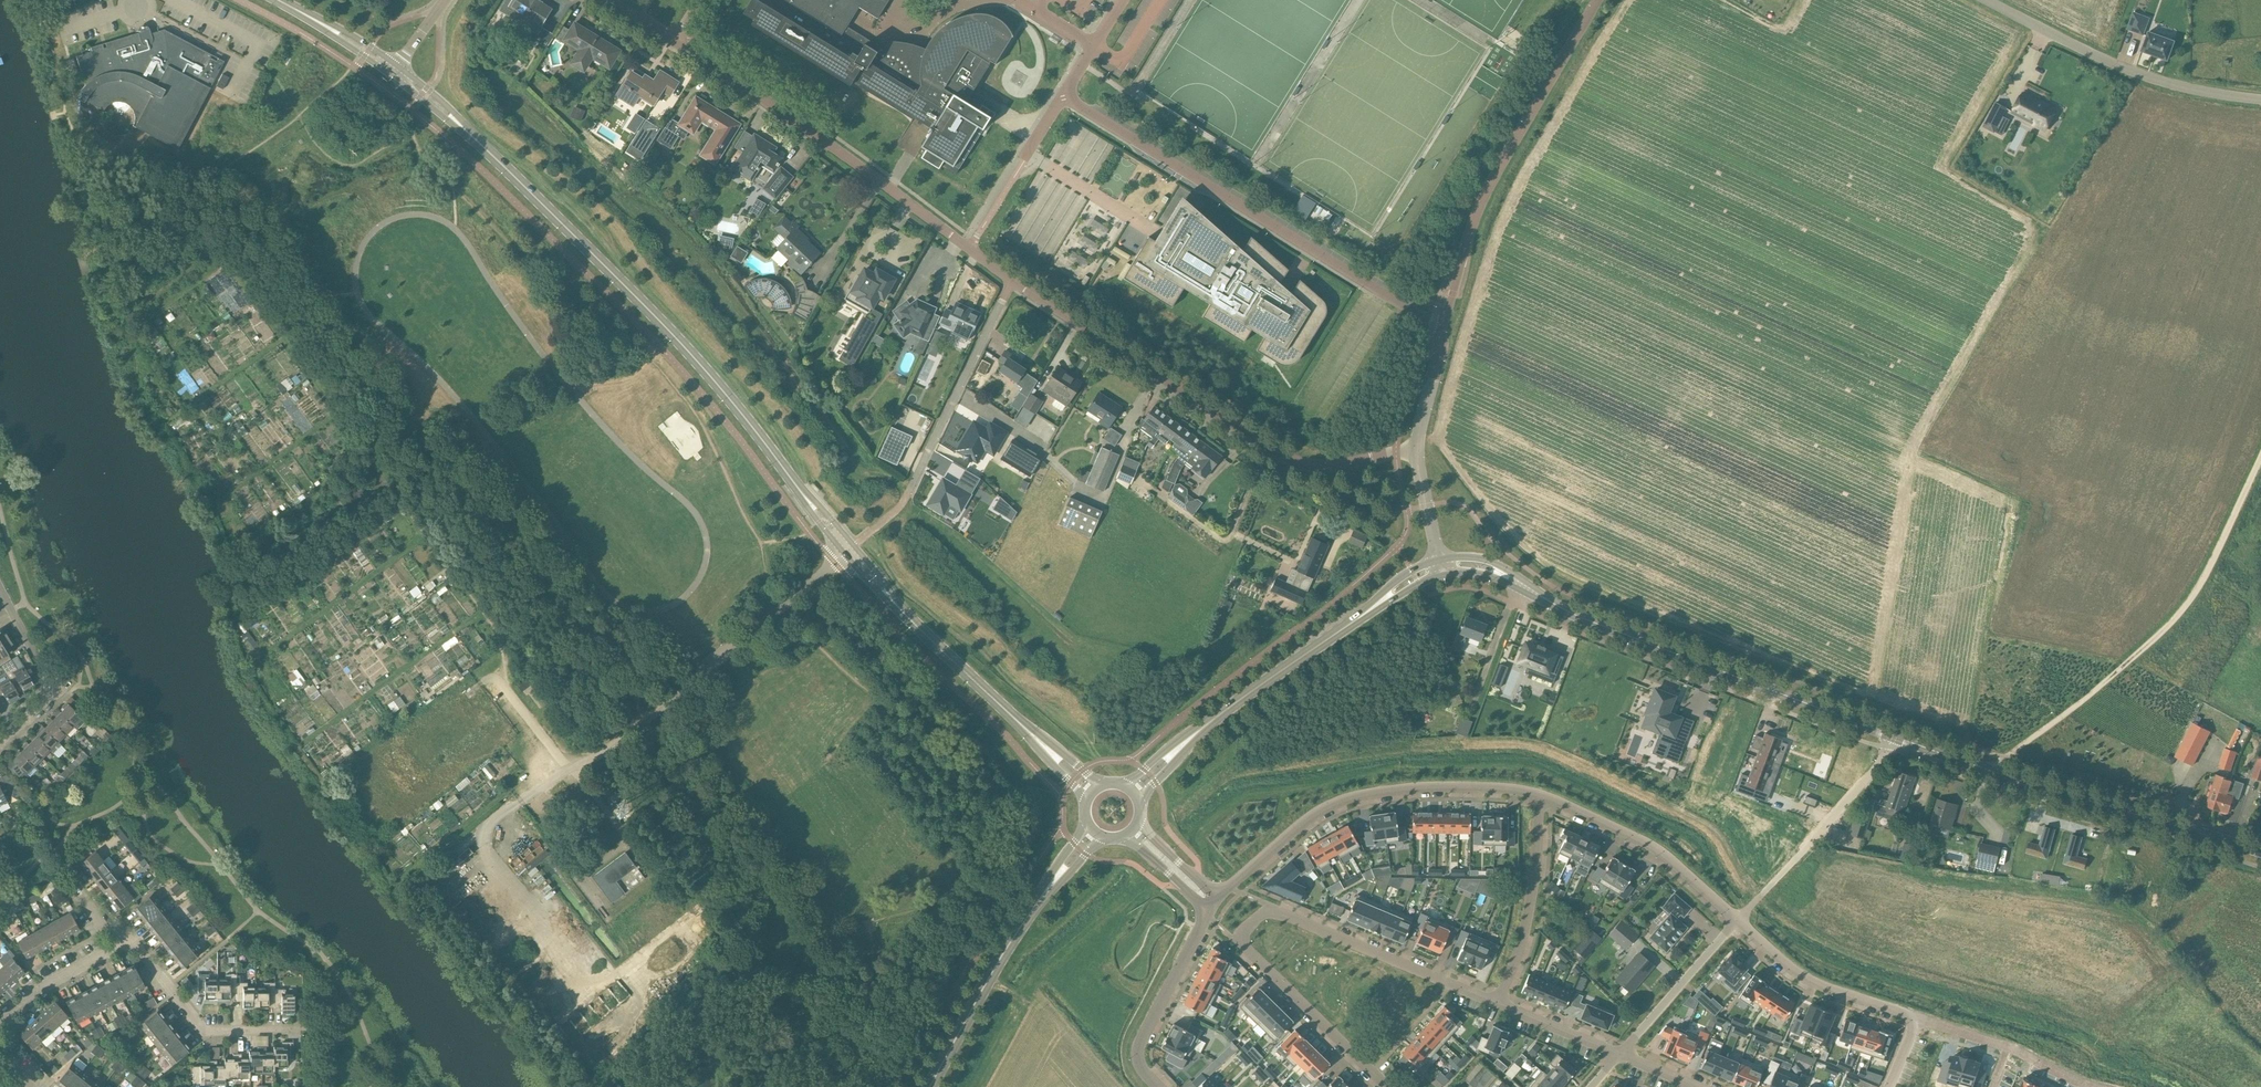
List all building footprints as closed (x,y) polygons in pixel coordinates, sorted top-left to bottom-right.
[(501,10),(515,19),(516,17),(539,32),(553,9),(553,8),(552,9),(543,3),(544,2),(543,1),(542,3),(537,0),(535,0),(535,1),(534,0),(507,0),(501,10)] [(816,19),(809,31),(759,0),(751,0),(743,12),(754,19),(751,24),(851,85),(854,80),(861,84),(860,86),(913,118),(914,117),(930,127),(928,131),(930,132),(918,152),(955,174),(991,116),(986,113),(990,108),(982,104),(979,109),(967,102),(990,63),(991,61),(996,64),(997,64),(996,63),(1013,36),(1013,37),(1014,37),(1013,35),(1012,33),(1011,30),(1009,28),(1007,26),(1005,23),(1003,21),(1000,19),(998,18),(993,16),(988,14),(985,13),(982,13),(979,13),(973,14),(969,14),(967,15),(958,18),(956,18),(954,19),(951,21),(948,23),(946,24),(942,27),(939,30),(933,37),(932,38),(927,46),(927,47),(925,51),(922,50),(922,49),(922,48),(922,46),(921,45),(920,45),(919,44),(918,44),(917,44),(916,45),(915,45),(915,46),(914,47),(909,45),(903,44),(900,43),(892,42),(891,42),(886,42),(880,42),(880,46),(878,46),(847,26),(859,6),(877,18),(888,0),(785,0),(816,19)] [(2150,18),(2134,12),(2128,29),(2143,35),(2150,18)] [(591,33),(575,23),(570,31),(564,27),(556,39),(563,43),(565,41),(581,50),(574,61),(584,68),(593,53),(602,58),(601,63),(606,65),(614,53),(589,37),(591,33)] [(151,34),(149,29),(106,43),(107,47),(104,48),(103,44),(91,48),(92,52),(91,52),(91,53),(91,54),(91,55),(91,56),(90,56),(89,57),(88,58),(87,58),(86,58),(85,58),(84,58),(83,57),(83,56),(82,56),(82,55),(76,57),(85,85),(82,89),(81,90),(87,95),(84,99),(84,100),(104,110),(106,108),(108,106),(111,104),(114,102),(117,102),(120,102),(123,102),(126,104),(129,105),(131,108),(133,110),(134,113),(135,116),(135,120),(134,123),(133,126),(149,134),(178,149),(210,88),(207,86),(209,82),(212,84),(224,61),(218,58),(217,61),(210,58),(212,55),(164,29),(151,34)] [(545,36),(537,34),(534,38),(548,47),(555,35),(548,31),(545,36)] [(2157,35),(2149,32),(2142,51),(2168,60),(2175,41),(2166,38),(2167,35),(2158,32),(2157,35)] [(678,82),(660,71),(652,84),(632,71),(617,95),(632,105),(639,95),(654,104),(662,91),(670,95),(678,82)] [(229,78),(223,74),(216,86),(223,89),(229,78)] [(2034,124),(2046,130),(2057,109),(2045,103),(2045,104),(2023,93),(2013,112),(2035,123),(2034,124)] [(668,123),(657,140),(672,149),(679,136),(685,127),(690,130),(693,131),(699,121),(716,131),(702,154),(715,162),(739,124),(696,97),(680,123),(673,119),(668,123)] [(1997,125),(2006,107),(1997,102),(1988,120),(1997,125)] [(586,110),(575,106),(571,117),(582,121),(586,110)] [(646,120),(631,144),(645,153),(660,129),(646,120)] [(776,147),(758,136),(752,144),(749,142),(732,168),(751,180),(762,162),(774,170),(782,157),(773,151),(776,147)] [(627,166),(623,171),(624,172),(629,176),(634,171),(634,170),(628,165),(627,166)] [(776,198),(793,177),(781,167),(764,188),(776,198)] [(1303,195),(1293,211),(1306,220),(1316,203),(1303,195)] [(1243,250),(1183,197),(1156,241),(1149,237),(1124,278),(1172,307),(1185,287),(1211,303),(1203,317),(1244,342),(1253,329),(1265,336),(1257,350),(1277,362),(1279,364),(1282,365),(1285,365),(1289,365),(1292,364),(1295,363),(1297,361),(1299,359),(1301,356),(1325,316),(1326,314),(1327,311),(1327,309),(1326,306),(1326,304),(1324,301),(1322,299),(1300,280),(1292,293),(1280,283),(1289,270),(1252,237),(1243,250)] [(790,222),(783,216),(774,226),(787,237),(777,247),(791,260),(788,263),(800,274),(820,253),(802,236),(803,235),(796,227),(797,225),(792,220),(790,222)] [(1087,227),(1101,234),(1105,226),(1090,219),(1087,227)] [(1076,244),(1090,252),(1096,243),(1081,234),(1076,244)] [(720,241),(719,248),(725,253),(730,249),(732,239),(721,237),(720,241)] [(749,252),(738,245),(731,256),(742,263),(749,252)] [(1072,250),(1067,258),(1081,267),(1086,259),(1072,250)] [(845,352),(842,358),(854,365),(883,314),(872,308),(874,304),(875,305),(876,303),(875,303),(878,298),(879,298),(880,296),(884,298),(894,279),(882,272),(880,276),(876,274),(877,274),(876,273),(875,274),(865,269),(863,268),(858,275),(845,299),(849,293),(859,298),(858,299),(856,303),(861,306),(861,308),(862,307),(869,311),(868,312),(869,313),(870,311),(877,315),(873,323),(864,318),(857,331),(856,331),(853,337),(846,350),(843,348),(842,350),(845,352)] [(800,276),(793,269),(789,273),(793,279),(795,283),(796,287),(797,293),(797,300),(796,306),(792,314),(808,323),(822,297),(820,295),(815,292),(812,290),(808,289),(806,281),(802,276),(800,276)] [(775,280),(767,278),(759,278),(753,279),(749,282),(745,284),(748,290),(751,294),(755,297),(760,297),(764,297),(768,298),(771,301),(773,304),(774,309),(782,309),(787,309),(792,307),(792,304),(791,299),(790,294),(786,289),(781,284),(775,280)] [(908,300),(894,310),(900,320),(895,323),(902,334),(910,328),(915,329),(913,333),(923,337),(929,340),(932,335),(940,316),(933,314),(936,308),(926,303),(926,304),(916,300),(911,304),(908,300)] [(947,309),(940,324),(949,328),(951,324),(956,326),(953,333),(968,340),(971,333),(972,333),(980,316),(964,309),(965,306),(957,302),(952,311),(947,309)] [(926,351),(935,355),(942,339),(934,335),(926,351)] [(1024,371),(1025,370),(1015,362),(1017,359),(1005,350),(999,359),(1003,362),(1003,365),(1000,370),(1016,381),(1015,383),(1021,388),(1018,392),(1027,397),(1038,381),(1024,371)] [(1047,385),(1043,391),(1056,399),(1053,404),(1053,406),(1060,410),(1063,410),(1069,400),(1070,400),(1082,381),(1059,366),(1047,385)] [(858,389),(862,381),(856,378),(852,386),(858,389)] [(1031,393),(1023,406),(1036,414),(1045,401),(1031,393)] [(1121,407),(1099,393),(1088,409),(1102,418),(1100,422),(1107,427),(1121,407)] [(1154,405),(1144,419),(1147,421),(1144,424),(1150,428),(1151,433),(1154,435),(1158,429),(1168,416),(1154,405)] [(1152,438),(1147,445),(1148,445),(1152,448),(1159,439),(1166,444),(1170,438),(1171,439),(1175,442),(1185,429),(1168,416),(1158,429),(1154,435),(1152,438)] [(973,424),(958,450),(965,454),(964,454),(965,458),(969,461),(973,459),(978,451),(986,449),(994,454),(1003,437),(988,428),(987,429),(984,427),(983,430),(973,424)] [(893,427),(879,456),(895,463),(897,464),(906,445),(908,446),(913,436),(893,427)] [(1122,434),(1111,427),(1104,439),(1115,446),(1122,434)] [(1173,464),(1166,480),(1173,483),(1175,484),(1182,468),(1187,462),(1186,461),(1201,441),(1185,429),(1175,442),(1171,448),(1180,454),(1173,464)] [(1004,455),(1002,459),(1019,469),(1030,476),(1042,457),(1013,440),(1004,455)] [(1201,441),(1186,461),(1187,462),(1193,466),(1192,467),(1198,471),(1205,476),(1205,477),(1206,476),(1207,474),(1211,469),(1221,455),(1201,441)] [(1120,455),(1102,447),(1099,453),(1095,451),(1090,463),(1094,465),(1086,484),(1104,491),(1120,455)] [(1123,464),(1117,478),(1131,484),(1137,470),(1138,470),(1140,463),(1133,460),(1130,467),(1123,464)] [(965,469),(960,478),(976,487),(981,478),(965,469)] [(1022,479),(1015,494),(1022,497),(1029,482),(1022,479)] [(958,509),(960,511),(970,495),(953,484),(952,486),(941,480),(926,504),(942,514),(943,513),(952,518),(958,509)] [(1184,497),(1173,488),(1169,497),(1187,511),(1196,500),(1187,493),(1184,497)] [(998,501),(993,509),(1008,518),(1013,509),(1017,512),(1000,497),(998,501)] [(1057,523),(1088,537),(1100,511),(1069,497),(1057,523)] [(1352,528),(1346,540),(1361,547),(1367,534),(1352,528)] [(1328,544),(1312,538),(1292,584),(1276,577),(1270,590),(1302,604),(1328,544)] [(1225,599),(1221,608),(1224,609),(1228,611),(1232,602),(1227,600),(1228,597),(1225,595),(1223,599),(1225,599)] [(1295,607),(1291,615),(1298,618),(1302,610),(1295,607)] [(1487,625),(1467,617),(1461,632),(1459,630),(1452,648),(1461,651),(1467,635),(1481,640),(1487,625)] [(10,639),(4,629),(0,631),(0,645),(10,639)] [(0,645),(0,667),(1,666),(11,660),(8,654),(17,649),(10,639),(0,645)] [(1526,643),(1519,660),(1537,667),(1533,675),(1553,683),(1559,668),(1551,664),(1555,654),(1546,651),(1546,650),(1545,649),(1546,647),(1538,644),(1537,647),(1526,643)] [(11,660),(2,666),(6,673),(10,680),(12,685),(17,682),(23,691),(34,685),(29,676),(32,673),(30,669),(26,671),(24,667),(18,670),(11,660)] [(1500,687),(1508,667),(1500,663),(1492,684),(1500,687)] [(534,683),(528,676),(517,685),(523,692),(534,683)] [(4,695),(10,704),(20,698),(12,685),(10,680),(0,686),(0,697),(4,695)] [(1648,715),(1644,726),(1649,728),(1650,729),(1650,728),(1654,730),(1655,731),(1655,730),(1660,732),(1658,739),(1669,743),(1664,758),(1678,763),(1683,752),(1687,741),(1694,721),(1680,716),(1680,718),(1677,717),(1677,716),(1676,716),(1672,715),(1671,714),(1671,715),(1668,713),(1668,711),(1674,697),(1656,690),(1651,703),(1653,704),(1649,714),(1647,713),(1646,714),(1648,715)] [(1448,706),(1461,703),(1459,695),(1446,697),(1448,706)] [(388,703),(393,712),(405,704),(400,696),(388,703)] [(74,726),(77,729),(91,716),(78,703),(73,708),(66,702),(63,706),(63,708),(63,709),(60,712),(74,726)] [(66,734),(74,726),(60,712),(58,710),(55,714),(55,716),(56,717),(52,720),(66,734)] [(66,734),(52,720),(50,718),(47,722),(47,724),(48,725),(44,728),(58,742),(58,741),(66,734)] [(1462,718),(1456,733),(1466,737),(1472,721),(1470,721),(1463,718),(1462,718)] [(2210,731),(2193,722),(2175,756),(2193,765),(2210,731)] [(36,736),(50,750),(51,749),(54,753),(62,745),(58,741),(58,742),(44,728),(42,726),(39,730),(39,732),(40,733),(36,736)] [(2242,731),(2237,728),(2227,746),(2232,749),(2242,731)] [(111,736),(104,729),(101,731),(104,734),(103,735),(105,737),(102,740),(102,741),(104,743),(111,736)] [(1742,773),(1736,790),(1753,797),(1756,789),(1763,791),(1773,763),(1780,765),(1785,752),(1778,750),(1782,739),(1765,733),(1763,737),(1756,735),(1752,747),(1759,750),(1749,776),(1742,773)] [(50,750),(36,736),(34,735),(31,738),(31,741),(28,744),(42,758),(50,750)] [(87,738),(83,742),(88,746),(91,749),(89,751),(92,755),(98,749),(96,748),(91,743),(87,738)] [(20,753),(34,766),(42,758),(28,744),(26,743),(23,746),(23,749),(24,749),(20,753)] [(2238,752),(2225,747),(2218,766),(2231,771),(2238,752)] [(34,766),(20,753),(18,751),(15,754),(15,757),(16,757),(12,761),(13,761),(8,767),(17,776),(23,771),(26,774),(34,766)] [(75,759),(80,764),(88,756),(83,751),(75,759)] [(2259,757),(2252,777),(2260,780),(2260,758),(2259,757)] [(67,767),(72,772),(80,764),(75,759),(67,767)] [(59,775),(64,780),(72,772),(67,767),(59,775)] [(1915,777),(1897,772),(1888,801),(1882,799),(1880,800),(1879,802),(1875,801),(1872,810),(1896,818),(1899,810),(1903,812),(1915,777)] [(56,788),(64,780),(59,775),(52,783),(51,783),(56,788)] [(2244,784),(2217,775),(2206,806),(2228,813),(2233,796),(2239,798),(2244,784)] [(11,799),(12,795),(2,776),(0,777),(0,805),(11,799)] [(613,790),(603,776),(596,782),(606,795),(613,790)] [(51,783),(52,783),(47,778),(44,781),(48,786),(47,787),(53,791),(56,788),(51,783)] [(1807,796),(1804,802),(1815,806),(1817,800),(1807,796)] [(1957,804),(1937,799),(1930,823),(1950,829),(1957,804)] [(1395,812),(1383,814),(1386,837),(1385,838),(1386,843),(1407,840),(1405,826),(1398,827),(1396,812),(1395,812)] [(1425,832),(1425,812),(1414,812),(1413,812),(1413,832),(1414,832),(1425,832)] [(1436,813),(1425,812),(1425,832),(1436,833),(1436,813)] [(1448,813),(1436,813),(1436,833),(1447,833),(1448,813)] [(1459,813),(1448,813),(1447,833),(1459,833),(1459,813)] [(1470,813),(1459,813),(1459,833),(1469,833),(1470,833),(1471,813),(1470,813)] [(1386,837),(1383,814),(1370,816),(1370,815),(1369,815),(1372,831),(1365,832),(1367,846),(1375,844),(1374,839),(1385,838),(1386,837)] [(1494,845),(1495,816),(1482,816),(1482,815),(1481,831),(1474,831),(1474,845),(1494,845)] [(1497,816),(1495,816),(1494,845),(1514,845),(1514,831),(1508,831),(1508,817),(1508,816),(1505,816),(1505,815),(1497,815),(1497,816)] [(580,829),(573,819),(560,829),(567,838),(580,829)] [(601,824),(597,819),(588,825),(592,831),(601,824)] [(1347,825),(1338,831),(1350,852),(1360,846),(1354,836),(1358,834),(1354,824),(1349,827),(1348,825),(1347,825)] [(2030,842),(2027,852),(2047,858),(2055,829),(2046,826),(2040,845),(2031,843),(2030,842)] [(1569,858),(1580,836),(1564,828),(1561,836),(1565,838),(1559,853),(1569,858)] [(1350,852),(1338,831),(1328,836),(1337,853),(1339,858),(1350,852)] [(2073,834),(2065,863),(2085,868),(2087,859),(2077,856),(2082,837),(2073,834)] [(126,835),(120,840),(124,844),(129,839),(126,835)] [(1337,853),(1328,836),(1318,842),(1327,859),(1328,858),(1337,853)] [(1590,840),(1580,836),(1569,858),(1579,862),(1590,840)] [(129,839),(124,844),(127,848),(133,844),(129,839)] [(1579,862),(1575,872),(1586,877),(1590,868),(1601,845),(1590,840),(1579,862)] [(1327,859),(1318,842),(1308,847),(1320,869),(1331,863),(1328,858),(1327,859)] [(1911,845),(1904,843),(1900,860),(1907,861),(1911,845)] [(2000,847),(1982,843),(1976,867),(1994,871),(2000,847)] [(474,852),(470,848),(459,856),(463,861),(474,852)] [(547,850),(524,863),(527,869),(550,856),(547,850)] [(80,863),(88,873),(103,860),(96,851),(80,863)] [(644,878),(625,852),(592,877),(611,902),(644,878)] [(135,858),(139,863),(144,858),(141,854),(135,858)] [(1609,889),(1624,863),(1620,861),(1613,857),(1614,857),(1613,857),(1605,870),(1599,866),(1592,878),(1609,889)] [(144,858),(139,863),(142,867),(148,863),(144,858)] [(1270,886),(1271,888),(1277,891),(1276,892),(1283,895),(1284,894),(1293,897),(1292,898),(1293,898),(1295,898),(1295,899),(1297,899),(1304,902),(1306,891),(1304,890),(1305,887),(1294,883),(1294,882),(1293,882),(1293,883),(1290,881),(1289,881),(1292,878),(1293,879),(1293,878),(1294,877),(1300,872),(1298,870),(1300,868),(1294,858),(1289,863),(1288,863),(1288,864),(1280,871),(1279,871),(1279,872),(1278,873),(1278,872),(1277,873),(1273,877),(1273,876),(1273,877),(1269,880),(1270,885),(1270,886)] [(111,870),(103,860),(88,873),(95,882),(111,870)] [(1311,861),(1303,868),(1308,873),(1314,867),(1311,861)] [(1629,866),(1624,863),(1609,889),(1626,899),(1634,887),(1628,883),(1635,870),(1634,870),(1628,866),(1629,866)] [(2037,877),(2040,867),(2022,863),(2020,873),(2037,877)] [(1363,877),(1390,873),(1389,866),(1362,870),(1363,877)] [(95,882),(103,892),(119,879),(111,870),(95,882)] [(2043,873),(2041,882),(2059,885),(2060,876),(2043,873)] [(158,876),(155,878),(158,882),(164,878),(160,874),(158,876)] [(1357,875),(1351,878),(1354,883),(1360,880),(1357,875)] [(1458,885),(1454,885),(1446,908),(1456,911),(1457,912),(1463,893),(1485,894),(1488,895),(1491,895),(1491,893),(1492,880),(1486,878),(1459,877),(1458,885)] [(1354,883),(1351,878),(1345,881),(1348,886),(1354,883)] [(56,879),(51,882),(54,888),(59,885),(56,879)] [(119,879),(103,892),(111,901),(126,888),(119,879)] [(1552,890),(1556,885),(1552,881),(1547,886),(1552,890)] [(126,888),(111,901),(118,910),(133,898),(135,901),(142,896),(132,883),(126,888)] [(170,888),(173,892),(181,886),(178,883),(170,888)] [(1556,894),(1561,889),(1556,885),(1552,890),(1556,894)] [(181,886),(173,892),(177,897),(184,891),(181,886)] [(1337,893),(1334,888),(1328,891),(1331,896),(1337,893)] [(133,908),(142,918),(161,902),(153,892),(133,908)] [(1359,924),(1369,899),(1358,894),(1347,919),(1348,920),(1348,919),(1359,924)] [(1671,914),(1671,913),(1650,937),(1666,951),(1687,927),(1677,918),(1681,914),(1684,916),(1691,908),(1674,894),(1667,902),(1675,909),(1671,914)] [(31,903),(37,901),(33,895),(28,898),(31,903)] [(1380,903),(1369,899),(1359,924),(1370,928),(1380,903)] [(22,901),(12,906),(16,913),(26,907),(22,901)] [(150,928),(169,912),(161,902),(142,918),(150,928)] [(189,912),(197,906),(194,902),(186,908),(189,912)] [(1331,902),(1328,910),(1339,914),(1342,906),(1331,902)] [(1391,908),(1380,903),(1370,928),(1376,931),(1376,932),(1380,933),(1381,933),(1391,908)] [(5,919),(16,913),(12,906),(2,912),(5,919)] [(197,906),(189,912),(193,916),(200,910),(197,906)] [(1402,913),(1391,908),(1381,933),(1392,938),(1402,913)] [(71,912),(60,918),(69,935),(80,929),(71,912)] [(177,922),(169,912),(150,928),(158,938),(177,922)] [(1429,947),(1440,920),(1421,912),(1416,926),(1422,928),(1416,942),(1417,943),(1417,942),(1429,947)] [(1414,917),(1402,913),(1392,938),(1402,942),(1403,943),(1414,917)] [(60,918),(49,924),(59,941),(69,935),(60,918)] [(1637,933),(1620,919),(1608,933),(1616,941),(1613,945),(1620,952),(1637,933)] [(1458,928),(1440,920),(1429,947),(1440,952),(1441,952),(1447,938),(1453,941),(1458,928)] [(166,948),(185,932),(177,922),(158,938),(166,948)] [(202,928),(205,932),(213,926),(209,922),(202,928)] [(49,924),(39,930),(48,947),(59,941),(49,924)] [(213,926),(205,932),(209,936),(216,930),(213,926)] [(48,947),(39,930),(28,935),(38,953),(48,947)] [(1469,965),(1481,937),(1462,930),(1457,943),(1463,945),(1457,959),(1458,960),(1465,962),(1464,963),(1469,965)] [(1593,931),(1576,951),(1585,958),(1602,938),(1593,931)] [(174,958),(193,942),(185,932),(166,948),(174,958)] [(27,959),(38,953),(28,935),(18,941),(27,959)] [(1499,945),(1481,937),(1469,965),(1474,967),(1474,966),(1481,969),(1481,970),(1487,955),(1494,958),(1499,945)] [(1556,946),(1551,941),(1547,945),(1552,950),(1556,946)] [(201,952),(193,942),(174,958),(182,968),(201,952)] [(1213,948),(1205,963),(1222,972),(1226,975),(1232,964),(1227,961),(1230,957),(1221,952),(1213,948)] [(1561,958),(1565,954),(1560,949),(1556,953),(1561,958)] [(0,958),(0,961),(4,965),(17,980),(26,972),(16,961),(18,959),(10,950),(0,958)] [(1653,965),(1639,953),(1616,978),(1629,989),(1639,977),(1641,979),(1653,965)] [(1570,958),(1565,954),(1561,958),(1566,963),(1570,958)] [(1731,954),(1725,961),(1724,961),(1720,965),(1721,966),(1717,970),(1726,977),(1722,981),(1735,993),(1751,975),(1745,970),(1747,968),(1742,964),(1743,964),(1736,958),(1735,959),(1731,954)] [(1205,963),(1200,973),(1217,982),(1217,981),(1222,972),(1205,963)] [(4,965),(0,969),(0,979),(8,988),(17,980),(4,965)] [(122,971),(134,993),(146,986),(134,965),(122,971)] [(1576,965),(1572,969),(1577,974),(1581,969),(1576,965)] [(123,999),(134,993),(122,971),(111,977),(123,999)] [(1200,973),(1194,983),(1211,992),(1212,991),(1216,994),(1222,984),(1217,981),(1217,982),(1200,973)] [(205,1001),(218,1001),(217,978),(209,978),(209,974),(199,974),(199,992),(205,992),(205,1001)] [(226,978),(217,978),(218,1001),(230,1001),(230,992),(237,992),(237,982),(236,982),(236,974),(226,974),(226,978)] [(1533,997),(1540,978),(1530,974),(1529,974),(1522,992),(1522,993),(1533,997)] [(1754,975),(1739,998),(1750,1005),(1753,1001),(1752,1000),(1764,982),(1765,983),(1765,982),(1754,975)] [(112,1005),(123,999),(111,977),(100,983),(112,1005)] [(181,982),(187,990),(193,986),(186,978),(181,982)] [(1551,983),(1540,978),(1533,997),(1543,1001),(1551,983)] [(1249,988),(1253,984),(1248,980),(1244,984),(1249,988)] [(247,982),(237,982),(237,992),(237,1001),(243,1001),(243,1010),(256,1009),(256,986),(247,986),(247,982)] [(264,986),(256,986),(256,1009),(269,1009),(268,1000),(275,1000),(275,989),(275,982),(264,982),(264,986)] [(1764,982),(1752,1000),(1753,1001),(1762,1007),(1774,989),(1765,983),(1764,982)] [(101,1011),(112,1005),(100,983),(89,989),(101,1011)] [(1194,983),(1189,993),(1211,1004),(1216,994),(1212,991),(1211,992),(1194,983)] [(1561,987),(1551,983),(1543,1001),(1553,1006),(1561,987)] [(1249,1016),(1268,996),(1259,987),(1240,1007),(1249,1016)] [(1571,991),(1561,987),(1553,1006),(1563,1010),(1564,1010),(1572,992),(1571,991)] [(1241,988),(1237,993),(1242,997),(1246,993),(1241,988)] [(78,995),(90,1017),(101,1011),(89,989),(78,995)] [(285,989),(275,989),(275,1000),(275,1007),(281,1007),(282,1016),(294,1016),(294,993),(285,993),(285,989)] [(1774,989),(1762,1007),(1771,1013),(1783,995),(1774,989)] [(1699,990),(1693,997),(1705,1007),(1710,1001),(1699,990)] [(1189,993),(1184,1003),(1205,1015),(1211,1004),(1189,993)] [(1242,997),(1237,993),(1232,997),(1237,1002),(1242,997)] [(1611,1023),(1616,1018),(1612,1016),(1613,1015),(1587,1004),(1587,1005),(1581,1002),(1583,996),(1576,993),(1571,1005),(1578,1008),(1578,1007),(1585,1010),(1581,1018),(1607,1029),(1610,1023),(1611,1023)] [(90,1017),(78,995),(66,1001),(78,1023),(90,1017)] [(1690,995),(1682,1004),(1695,1010),(1698,1002),(1690,995)] [(1783,995),(1771,1013),(1783,1021),(1795,1002),(1783,995)] [(1276,1004),(1268,996),(1249,1016),(1257,1024),(1276,1004)] [(56,1001),(47,1009),(60,1024),(69,1016),(56,1001)] [(145,1002),(140,1004),(145,1013),(149,1010),(145,1002)] [(145,1013),(140,1004),(135,1007),(140,1015),(145,1013)] [(1285,1013),(1276,1004),(1257,1024),(1266,1032),(1285,1013)] [(1797,1018),(1791,1031),(1799,1034),(1799,1032),(1811,1037),(1813,1032),(1822,1010),(1810,1005),(1803,1021),(1797,1018)] [(1444,1006),(1433,1019),(1451,1035),(1459,1026),(1462,1022),(1451,1012),(1444,1006)] [(1230,1007),(1227,1013),(1233,1015),(1236,1009),(1230,1007)] [(38,1017),(51,1032),(60,1024),(47,1009),(38,1017)] [(140,1024),(148,1034),(167,1019),(159,1009),(140,1024)] [(1822,1010),(1813,1032),(1824,1037),(1821,1044),(1829,1047),(1834,1034),(1828,1031),(1834,1015),(1822,1010)] [(1233,1015),(1227,1013),(1224,1019),(1230,1022),(1233,1015)] [(1294,1021),(1285,1013),(1266,1032),(1275,1041),(1294,1021)] [(118,1016),(123,1025),(127,1022),(123,1014),(118,1016)] [(118,1027),(123,1025),(118,1016),(113,1019),(118,1027)] [(38,1017),(29,1025),(42,1040),(51,1032),(38,1017)] [(148,1034),(156,1044),(175,1029),(167,1019),(148,1034)] [(1451,1035),(1433,1019),(1425,1027),(1443,1043),(1451,1035)] [(1846,1019),(1839,1039),(1851,1043),(1852,1043),(1857,1025),(1858,1025),(1859,1023),(1846,1019)] [(1174,1024),(1168,1035),(1194,1049),(1203,1031),(1190,1024),(1187,1031),(1174,1024)] [(1507,1030),(1507,1028),(1501,1026),(1500,1027),(1493,1024),(1493,1025),(1494,1025),(1488,1039),(1482,1036),(1481,1037),(1482,1037),(1477,1048),(1489,1053),(1490,1050),(1500,1054),(1500,1053),(1499,1053),(1502,1046),(1504,1047),(1505,1046),(1504,1046),(1507,1039),(1507,1040),(1508,1039),(1505,1038),(1508,1031),(1509,1032),(1509,1031),(1507,1030)] [(33,1048),(41,1041),(42,1040),(29,1025),(19,1033),(33,1048)] [(1666,1025),(1658,1034),(1659,1035),(1659,1034),(1669,1038),(1664,1052),(1676,1057),(1687,1032),(1686,1031),(1674,1026),(1673,1029),(1667,1026),(1666,1025)] [(1851,1043),(1849,1048),(1861,1052),(1868,1029),(1858,1025),(1857,1025),(1852,1043),(1851,1043)] [(96,1028),(100,1037),(105,1034),(100,1026),(96,1028)] [(1443,1043),(1425,1027),(1418,1035),(1436,1052),(1443,1043)] [(96,1039),(100,1037),(96,1028),(91,1031),(96,1039)] [(1228,1037),(1232,1032),(1228,1028),(1224,1033),(1228,1037)] [(175,1029),(156,1044),(164,1054),(183,1039),(175,1029)] [(1285,1057),(1304,1038),(1295,1029),(1276,1049),(1285,1057)] [(1687,1032),(1676,1057),(1677,1057),(1678,1057),(1679,1058),(1678,1060),(1685,1063),(1686,1060),(1686,1061),(1689,1062),(1696,1044),(1703,1047),(1708,1034),(1701,1030),(1699,1034),(1687,1029),(1686,1031),(1687,1032)] [(1868,1029),(1861,1052),(1871,1055),(1879,1032),(1878,1032),(1868,1029)] [(1879,1032),(1871,1055),(1888,1061),(1893,1043),(1890,1042),(1892,1034),(1879,1030),(1878,1032),(1879,1032)] [(1236,1036),(1232,1032),(1228,1037),(1231,1041),(1236,1036)] [(1194,1049),(1168,1035),(1166,1037),(1163,1044),(1162,1047),(1170,1052),(1166,1059),(1183,1068),(1187,1060),(1188,1060),(1194,1049)] [(1436,1052),(1418,1035),(1410,1044),(1428,1060),(1436,1052)] [(1472,1035),(1467,1040),(1471,1044),(1476,1039),(1472,1035)] [(92,1042),(88,1038),(84,1041),(88,1046),(92,1042)] [(1313,1047),(1304,1038),(1285,1057),(1294,1066),(1298,1063),(1297,1062),(1313,1047)] [(183,1039),(164,1054),(172,1064),(191,1049),(183,1039)] [(274,1046),(274,1051),(274,1069),(275,1069),(287,1069),(287,1060),(293,1060),(293,1041),(282,1041),(282,1046),(274,1046)] [(1246,1043),(1242,1047),(1246,1052),(1250,1048),(1246,1043)] [(1535,1043),(1532,1047),(1537,1052),(1540,1047),(1535,1043)] [(95,1054),(101,1047),(97,1044),(91,1051),(95,1054)] [(1428,1060),(1410,1044),(1402,1053),(1404,1054),(1398,1061),(1406,1068),(1412,1061),(1420,1069),(1428,1060)] [(1707,1052),(1700,1067),(1701,1068),(1711,1072),(1718,1054),(1719,1054),(1721,1049),(1710,1045),(1707,1052)] [(1250,1048),(1246,1052),(1251,1057),(1257,1063),(1263,1057),(1253,1046),(1250,1048)] [(105,1050),(101,1047),(95,1054),(99,1058),(105,1050)] [(250,1074),(262,1074),(262,1047),(258,1047),(258,1051),(249,1051),(249,1058),(250,1058),(250,1074)] [(262,1047),(262,1074),(275,1074),(275,1069),(274,1069),(274,1051),(266,1051),(266,1047),(262,1047)] [(1321,1055),(1313,1047),(1297,1062),(1298,1063),(1306,1070),(1321,1055)] [(1537,1052),(1532,1047),(1528,1052),(1533,1056),(1537,1052)] [(117,1056),(121,1059),(127,1052),(123,1048),(117,1056)] [(127,1052),(121,1059),(125,1062),(131,1055),(127,1052)] [(1242,1062),(1246,1057),(1242,1052),(1237,1057),(1242,1062)] [(225,1080),(237,1080),(237,1053),(233,1053),(233,1058),(225,1058),(225,1064),(225,1080)] [(237,1053),(237,1080),(250,1080),(250,1074),(250,1058),(249,1058),(241,1058),(241,1053),(237,1053)] [(1465,1054),(1461,1059),(1465,1063),(1470,1058),(1465,1054)] [(1558,1054),(1550,1063),(1554,1067),(1554,1066),(1568,1079),(1576,1070),(1576,1069),(1575,1069),(1577,1066),(1570,1060),(1568,1063),(1562,1058),(1563,1058),(1562,1057),(1558,1054)] [(1718,1054),(1711,1072),(1721,1076),(1729,1058),(1719,1054),(1718,1054)] [(1306,1070),(1302,1074),(1311,1083),(1330,1064),(1321,1055),(1306,1070)] [(1816,1060),(1817,1057),(1814,1056),(1813,1058),(1808,1056),(1805,1063),(1813,1066),(1816,1060)] [(1938,1081),(1957,1086),(1959,1086),(1968,1059),(1960,1057),(1954,1056),(1952,1063),(1950,1070),(1943,1068),(1938,1081)] [(1251,1062),(1246,1057),(1242,1062),(1246,1067),(1251,1062)] [(1519,1057),(1515,1062),(1519,1066),(1523,1061),(1519,1057)] [(1939,1057),(1937,1063),(1944,1065),(1946,1059),(1939,1057)] [(1503,1070),(1506,1066),(1497,1058),(1494,1062),(1503,1070)] [(1729,1058),(1721,1076),(1732,1080),(1739,1063),(1729,1058)] [(1739,1063),(1732,1080),(1742,1085),(1752,1062),(1741,1058),(1739,1063)] [(115,1070),(121,1063),(117,1059),(111,1066),(115,1070)] [(1465,1063),(1461,1059),(1456,1064),(1461,1068),(1465,1063)] [(1959,1086),(1981,1086),(1983,1081),(1976,1078),(1978,1071),(1981,1064),(1975,1062),(1975,1061),(1968,1059),(1959,1086)] [(213,1060),(208,1060),(208,1065),(200,1065),(200,1066),(194,1066),(194,1084),(200,1084),(200,1086),(213,1086),(213,1060)] [(213,1060),(213,1086),(225,1086),(225,1080),(225,1064),(216,1064),(216,1060),(213,1060)] [(1768,1086),(1782,1086),(1789,1072),(1777,1067),(1779,1063),(1772,1060),(1766,1073),(1773,1076),(1769,1084),(1768,1086)] [(82,1070),(72,1062),(57,1081),(64,1086),(69,1086),(82,1070)] [(1494,1074),(1479,1062),(1464,1079),(1473,1086),(1483,1086),(1494,1074)] [(1519,1066),(1515,1062),(1510,1067),(1514,1071),(1518,1066),(1519,1066)] [(1742,1085),(1747,1086),(1756,1086),(1764,1067),(1752,1062),(1742,1085)] [(125,1066),(121,1063),(115,1070),(119,1073),(125,1066)] [(58,1069),(54,1064),(50,1068),(54,1073),(58,1069)] [(141,1075),(146,1067),(142,1064),(136,1072),(141,1075)] [(1268,1075),(1272,1071),(1268,1066),(1264,1070),(1268,1075)] [(1547,1075),(1560,1086),(1561,1086),(1568,1079),(1554,1066),(1554,1067),(1547,1075)] [(150,1071),(146,1067),(141,1075),(145,1078),(150,1071)] [(1530,1075),(1535,1080),(1543,1086),(1560,1086),(1547,1075),(1543,1071),(1542,1072),(1537,1067),(1530,1075)] [(1257,1078),(1262,1073),(1257,1069),(1253,1073),(1257,1078)] [(92,1078),(82,1070),(69,1086),(85,1086),(92,1078)] [(1277,1076),(1272,1071),(1268,1075),(1273,1080),(1277,1076)] [(1450,1071),(1446,1076),(1450,1080),(1454,1075),(1450,1071)] [(1442,1072),(1436,1078),(1444,1085),(1450,1080),(1446,1076),(1442,1072)] [(1782,1086),(1797,1086),(1799,1086),(1804,1086),(1809,1076),(1802,1073),(1800,1076),(1789,1072),(1782,1086)] [(1207,1078),(1202,1073),(1192,1082),(1197,1086),(1198,1086),(1207,1078)] [(1267,1078),(1262,1073),(1257,1078),(1262,1083),(1267,1078)] [(1873,1081),(1879,1084),(1882,1076),(1876,1074),(1873,1081)] [(1348,1084),(1338,1075),(1328,1086),(1323,1081),(1317,1086),(1345,1086),(1348,1084)] [(135,1086),(141,1079),(136,1076),(131,1083),(135,1086)] [(1216,1086),(1208,1077),(1207,1078),(1198,1086),(1215,1086),(1216,1086)] [(92,1078),(85,1086),(101,1086),(102,1086),(92,1078)] [(2035,1084),(2036,1085),(2036,1084),(2024,1078),(2020,1086),(2034,1086),(2035,1084)] [(141,1079),(135,1086),(136,1086),(141,1086),(145,1082),(141,1079)]
